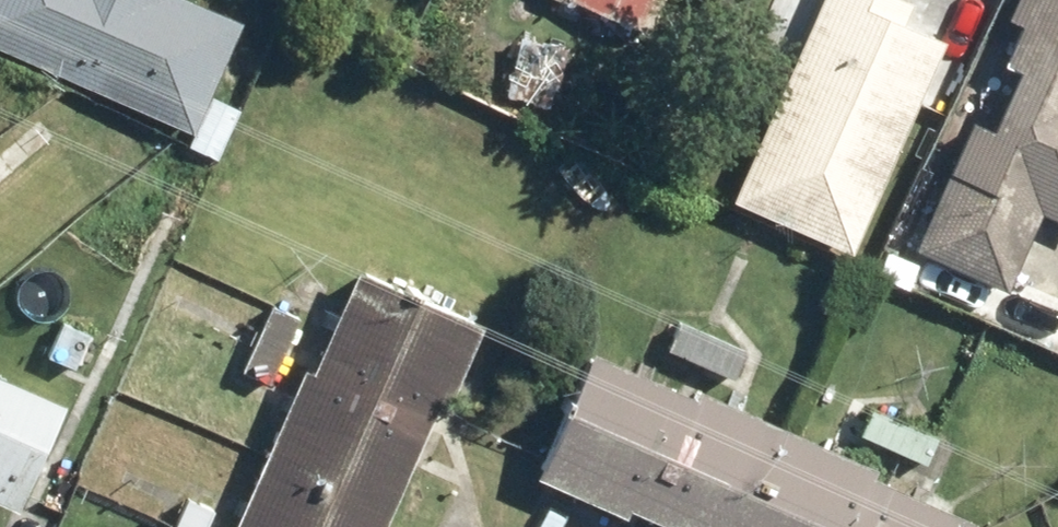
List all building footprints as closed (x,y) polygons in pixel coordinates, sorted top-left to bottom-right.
[(178,141),(173,153),(207,168),(228,120),(199,108),(233,29),(167,0),(0,0),(0,63),(178,141)] [(553,4),(637,42),(655,0),(555,0),(553,4)] [(897,0),(810,0),(720,211),(842,263),(933,49),(887,29),(899,1),(897,0)] [(892,258),(991,302),(1025,223),(1057,237),(1057,0),(1006,0),(892,258)] [(471,320),(351,266),(231,526),(376,526),(471,320)] [(298,324),(263,308),(231,376),(266,393),(298,324)] [(679,322),(660,359),(720,389),(739,352),(679,322)] [(514,492),(593,526),(613,526),(615,522),(627,526),(951,526),(573,360),(514,492)] [(5,518),(55,411),(0,385),(0,516),(5,518)] [(867,407),(849,443),(914,476),(933,440),(867,407)]
